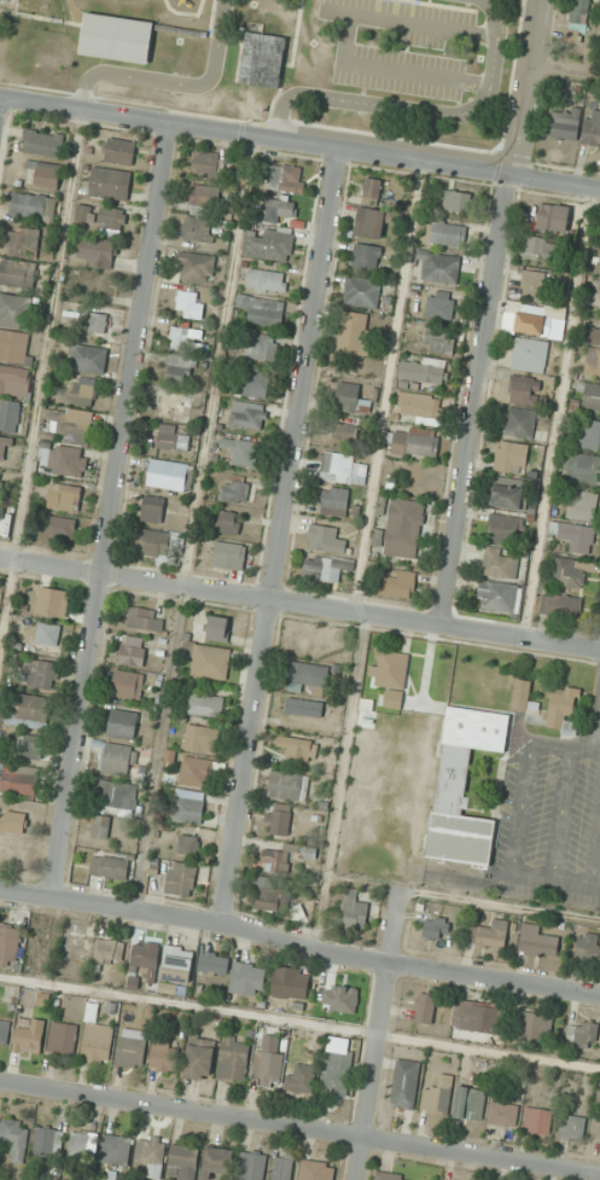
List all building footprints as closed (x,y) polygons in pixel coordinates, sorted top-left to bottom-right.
[(589,0),(571,0),(566,41),(584,43),(589,0)] [(149,65),(154,22),(85,13),(80,56),(149,65)] [(235,83),(279,90),(287,38),(243,31),(235,83)] [(580,111),(551,108),(548,137),(577,140),(580,111)] [(599,148),(599,112),(587,111),(584,146),(599,148)] [(64,154),(63,131),(24,134),(25,156),(64,154)] [(101,159),(131,167),(138,145),(108,136),(101,159)] [(221,180),(222,154),(193,152),(191,178),(221,180)] [(60,186),(59,162),(26,163),(27,188),(60,186)] [(304,189),(302,164),(265,168),(267,192),(304,189)] [(132,172),(92,167),(89,196),(128,201),(132,172)] [(381,180),(365,178),(362,201),(378,203),(381,180)] [(220,188),(190,185),(187,208),(217,211),(220,188)] [(472,193),(445,191),(443,211),(470,213),(472,193)] [(56,198),(12,193),(9,215),(54,220),(56,198)] [(296,200),(265,200),(265,222),(296,222),(296,200)] [(569,206),(539,204),(537,229),(567,231),(569,206)] [(93,223),(95,208),(79,205),(77,220),(93,223)] [(127,210),(100,207),(97,230),(124,233),(127,210)] [(212,241),(211,218),(183,219),(184,243),(212,241)] [(431,244),(465,246),(466,224),(432,223),(431,244)] [(39,228),(9,228),(9,250),(39,250),(39,228)] [(243,257),(290,264),(294,235),(265,231),(264,235),(246,233),(243,257)] [(525,254),(562,263),(566,244),(529,235),(525,254)] [(113,266),(115,241),(80,239),(78,264),(113,266)] [(378,273),(380,246),(353,244),(351,271),(378,273)] [(423,279),(457,285),(462,258),(417,250),(415,261),(426,263),(423,279)] [(210,285),(216,258),(182,251),(177,278),(210,285)] [(4,262),(0,276),(0,282),(31,291),(37,272),(4,262)] [(519,296),(545,302),(550,275),(524,270),(519,296)] [(286,272),(248,272),(248,293),(286,293),(286,272)] [(376,309),(381,281),(347,276),(343,304),(376,309)] [(198,302),(200,293),(178,291),(175,316),(203,319),(205,303),(198,302)] [(454,318),(455,293),(428,292),(427,317),(454,318)] [(31,327),(31,296),(0,296),(0,327),(31,327)] [(244,326),(284,324),(282,298),(242,301),(244,326)] [(372,315),(343,311),(338,353),(367,356),(372,315)] [(106,334),(108,315),(92,313),(90,332),(106,334)] [(561,316),(516,316),(516,335),(561,335),(561,316)] [(588,325),(587,345),(599,346),(599,326),(588,325)] [(194,328),(171,326),(169,350),(192,352),(194,328)] [(428,352),(455,352),(455,331),(428,331),(428,352)] [(0,332),(0,362),(26,362),(26,332),(0,332)] [(247,357),(274,362),(279,338),(251,333),(247,357)] [(511,370),(545,373),(548,342),(515,338),(511,370)] [(594,345),(583,368),(599,376),(599,348),(594,345)] [(106,373),(106,347),(74,347),(74,373),(106,373)] [(164,383),(194,386),(197,357),(167,354),(164,383)] [(446,385),(448,365),(401,359),(398,379),(446,385)] [(27,398),(31,369),(0,366),(0,395),(27,398)] [(244,396),(268,399),(270,373),(247,371),(244,396)] [(509,402),(539,406),(542,379),(512,375),(509,402)] [(95,379),(71,379),(71,389),(57,389),(57,404),(95,404),(95,379)] [(586,382),(582,407),(599,411),(599,385),(586,382)] [(360,384),(336,383),(336,411),(370,412),(370,400),(360,400),(360,384)] [(444,398),(399,392),(395,416),(441,423),(444,398)] [(189,423),(192,396),(160,393),(157,419),(189,423)] [(0,401),(0,432),(22,432),(22,401),(0,401)] [(262,432),(268,411),(246,406),(244,414),(232,411),(229,424),(262,432)] [(533,439),(536,410),(507,408),(504,436),(533,439)] [(50,438),(91,440),(92,412),(52,410),(50,438)] [(357,441),(360,420),(329,417),(327,438),(357,441)] [(578,419),(575,447),(599,450),(599,422),(578,419)] [(179,435),(179,425),(158,425),(158,450),(189,450),(189,435),(179,435)] [(437,458),(439,434),(414,431),(414,432),(391,429),(388,453),(437,458)] [(10,439),(0,437),(0,461),(6,462),(10,439)] [(233,449),(232,465),(257,467),(258,441),(222,439),(221,448),(233,449)] [(496,473),(527,473),(527,443),(496,443),(496,473)] [(50,471),(84,478),(89,451),(54,444),(50,471)] [(599,486),(599,457),(569,452),(565,481),(599,486)] [(366,484),(366,464),(355,463),(356,454),(322,453),(321,482),(366,484)] [(145,486),(190,491),(194,465),(148,460),(145,486)] [(253,505),(257,485),(225,479),(221,499),(253,505)] [(81,510),(81,485),(50,485),(50,510),(81,510)] [(524,506),(523,485),(491,487),(493,508),(524,506)] [(599,494),(571,488),(565,517),(593,523),(599,494)] [(322,513),(349,513),(349,489),(322,489),(322,513)] [(162,523),(165,498),(144,496),(142,521),(162,523)] [(417,559),(426,503),(391,497),(381,554),(417,559)] [(217,532),(240,535),(242,513),(220,510),(217,532)] [(486,541),(518,547),(523,519),(492,513),(486,541)] [(75,517),(49,517),(49,535),(75,535),(75,517)] [(570,541),(568,553),(589,556),(593,527),(559,522),(557,539),(570,541)] [(306,546),(344,556),(347,542),(335,539),(338,530),(312,523),(306,546)] [(139,556),(181,556),(181,531),(139,531),(139,556)] [(213,567),(244,570),(247,545),(216,541),(213,567)] [(516,579),(519,558),(508,556),(509,549),(486,547),(482,575),(516,579)] [(339,583),(341,571),(354,573),(356,561),(307,554),(304,578),(339,583)] [(550,579),(580,591),(589,568),(559,556),(550,579)] [(476,607),(516,613),(519,586),(480,581),(476,607)] [(70,592),(41,587),(37,611),(65,616),(70,592)] [(541,616),(580,619),(582,596),(543,593),(541,616)] [(155,618),(156,610),(127,606),(124,627),(163,632),(165,619),(155,618)] [(230,618),(210,615),(207,637),(227,640),(230,618)] [(62,627),(40,622),(36,643),(57,648),(62,627)] [(146,638),(120,638),(120,665),(146,665),(146,638)] [(192,676),(228,680),(232,648),(186,643),(184,656),(194,657),(192,676)] [(408,652),(376,652),(376,687),(408,687),(408,652)] [(57,662),(29,660),(27,688),(56,690),(57,662)] [(291,684),(327,688),(329,667),(293,663),(291,684)] [(113,697),(142,699),(144,673),(115,671),(113,697)] [(534,682),(515,680),(512,708),(531,710),(534,682)] [(582,690),(554,685),(546,730),(573,735),(582,690)] [(223,718),(225,697),(187,693),(185,715),(223,718)] [(18,727),(49,725),(48,695),(16,697),(18,727)] [(287,714),(322,719),(324,703),(289,699),(287,714)] [(108,736),(136,740),(139,713),(112,709),(108,736)] [(217,753),(219,728),(188,725),(185,750),(217,753)] [(45,737),(20,734),(18,758),(43,760),(45,737)] [(289,749),(287,757),(308,763),(313,742),(281,734),(278,746),(289,749)] [(138,747),(105,742),(101,772),(135,776),(138,747)] [(427,858),(490,866),(496,820),(467,817),(470,797),(466,797),(472,747),(443,743),(427,858)] [(214,785),(213,758),(182,760),(183,787),(214,785)] [(36,797),(40,770),(3,764),(0,784),(0,792),(36,797)] [(307,801),(309,775),(272,771),(269,797),(307,801)] [(100,813),(135,817),(138,784),(103,781),(100,813)] [(203,824),(206,798),(178,795),(175,821),(203,824)] [(269,834),(292,834),(292,804),(269,804),(269,834)] [(0,810),(0,831),(27,834),(29,814),(0,810)] [(93,837),(107,839),(111,819),(97,816),(93,837)] [(199,853),(199,836),(181,836),(181,853),(199,853)] [(130,860),(93,855),(91,875),(128,880),(130,860)] [(198,866),(172,861),(166,893),(193,898),(198,866)] [(280,910),(280,888),(271,888),(271,878),(258,878),(258,910),(280,910)] [(366,929),(370,903),(357,901),(358,890),(346,888),(340,925),(366,929)] [(422,936),(447,941),(451,920),(427,915),(422,936)] [(471,925),(469,944),(505,949),(509,921),(495,919),(493,929),(471,925)] [(547,927),(523,923),(518,951),(556,958),(559,937),(546,935),(547,927)] [(21,928),(0,927),(0,961),(20,962),(21,928)] [(64,963),(89,967),(94,935),(70,931),(64,963)] [(599,963),(599,947),(599,933),(577,933),(577,963),(599,963)] [(124,940),(96,940),(96,965),(124,965),(124,940)] [(158,943),(133,943),(133,969),(158,969),(158,943)] [(163,980),(191,983),(194,949),(166,947),(163,980)] [(199,971),(228,974),(230,954),(201,952),(199,971)] [(265,963),(232,963),(232,994),(265,994),(265,963)] [(272,996),(308,1000),(311,971),(276,967),(272,996)] [(327,999),(349,1000),(350,982),(328,981),(327,999)] [(432,1024),(438,996),(419,992),(413,1021),(432,1024)] [(453,1030),(496,1033),(499,1005),(455,1002),(453,1030)] [(521,1034),(552,1037),(554,1015),(523,1012),(521,1034)] [(33,1021),(21,1018),(15,1047),(40,1053),(45,1032),(31,1029),(33,1021)] [(9,1044),(9,1019),(0,1019),(0,1044),(9,1044)] [(570,1021),(567,1043),(596,1047),(599,1025),(570,1021)] [(75,1054),(78,1025),(52,1022),(49,1052),(75,1054)] [(147,1031),(121,1028),(117,1065),(143,1068),(147,1031)] [(108,1064),(114,1034),(86,1029),(80,1059),(108,1064)] [(210,1081),(217,1039),(190,1035),(184,1077),(210,1081)] [(219,1080),(246,1082),(250,1038),(222,1036),(219,1080)] [(149,1068),(176,1072),(181,1043),(154,1039),(149,1068)] [(319,1093),(348,1097),(354,1052),(325,1048),(319,1093)] [(254,1086),(282,1086),(282,1053),(254,1053),(254,1086)] [(422,1063),(398,1059),(390,1105),(414,1109),(422,1063)] [(313,1093),(316,1066),(289,1063),(286,1090),(313,1093)] [(439,1087),(426,1084),(421,1110),(447,1115),(454,1076),(441,1074),(439,1087)] [(453,1116),(481,1122),(487,1092),(460,1086),(453,1116)] [(519,1104),(490,1102),(488,1125),(516,1127),(519,1104)] [(521,1129),(548,1135),(554,1112),(526,1106),(521,1129)] [(584,1139),(586,1118),(562,1115),(560,1137),(584,1139)] [(11,1161),(25,1162),(28,1122),(2,1119),(0,1145),(12,1146),(11,1161)] [(64,1130),(37,1127),(35,1154),(62,1156),(64,1130)] [(70,1154),(95,1157),(97,1133),(72,1130),(70,1154)] [(101,1163),(129,1165),(132,1137),(103,1135),(101,1163)] [(135,1162),(151,1164),(148,1176),(161,1178),(167,1139),(140,1135),(135,1162)] [(171,1146),(170,1167),(181,1168),(180,1179),(197,1179),(198,1147),(171,1146)] [(232,1172),(233,1149),(205,1148),(204,1179),(213,1179),(213,1172),(232,1172)] [(266,1154),(243,1152),(241,1179),(264,1179),(266,1154)] [(294,1157),(276,1155),(273,1179),(292,1179),(294,1157)] [(336,1165),(303,1160),(299,1179),(333,1179),(336,1165)] [(418,1177),(377,1172),(376,1179),(418,1179),(418,1177)]
